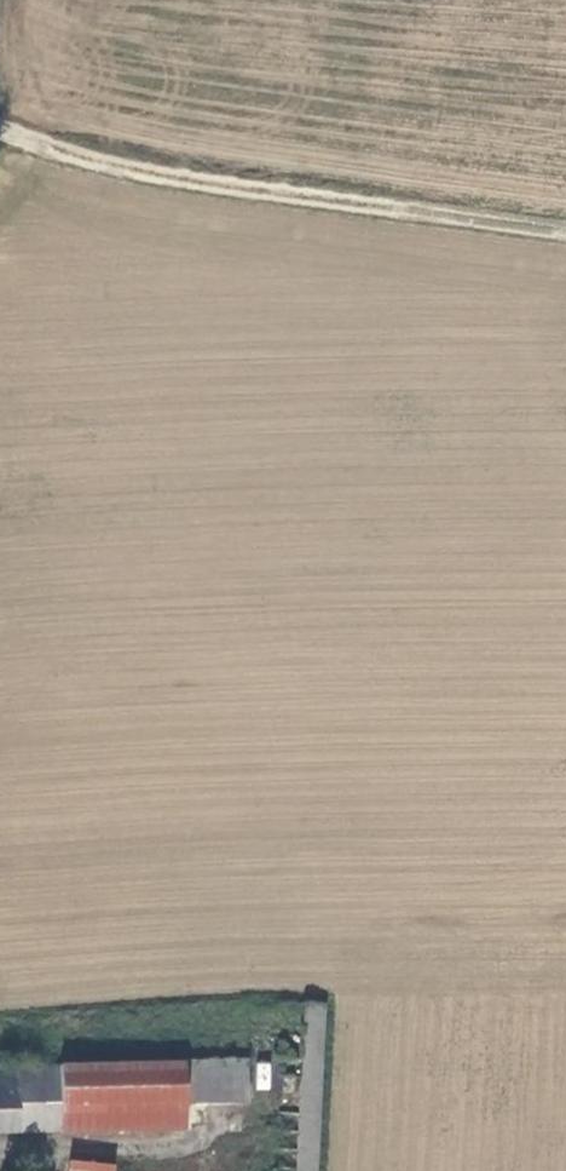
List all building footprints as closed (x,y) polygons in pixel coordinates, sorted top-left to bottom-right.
[(305,1010),(297,1170),(316,1170),(323,1011),(305,1010)] [(185,1106),(184,1067),(16,1068),(18,1132),(185,1129),(185,1106)] [(247,1067),(184,1067),(185,1106),(248,1105),(247,1067)] [(18,1132),(16,1068),(0,1068),(0,1132),(18,1132)] [(113,1165),(70,1161),(69,1170),(113,1170),(113,1165)]
